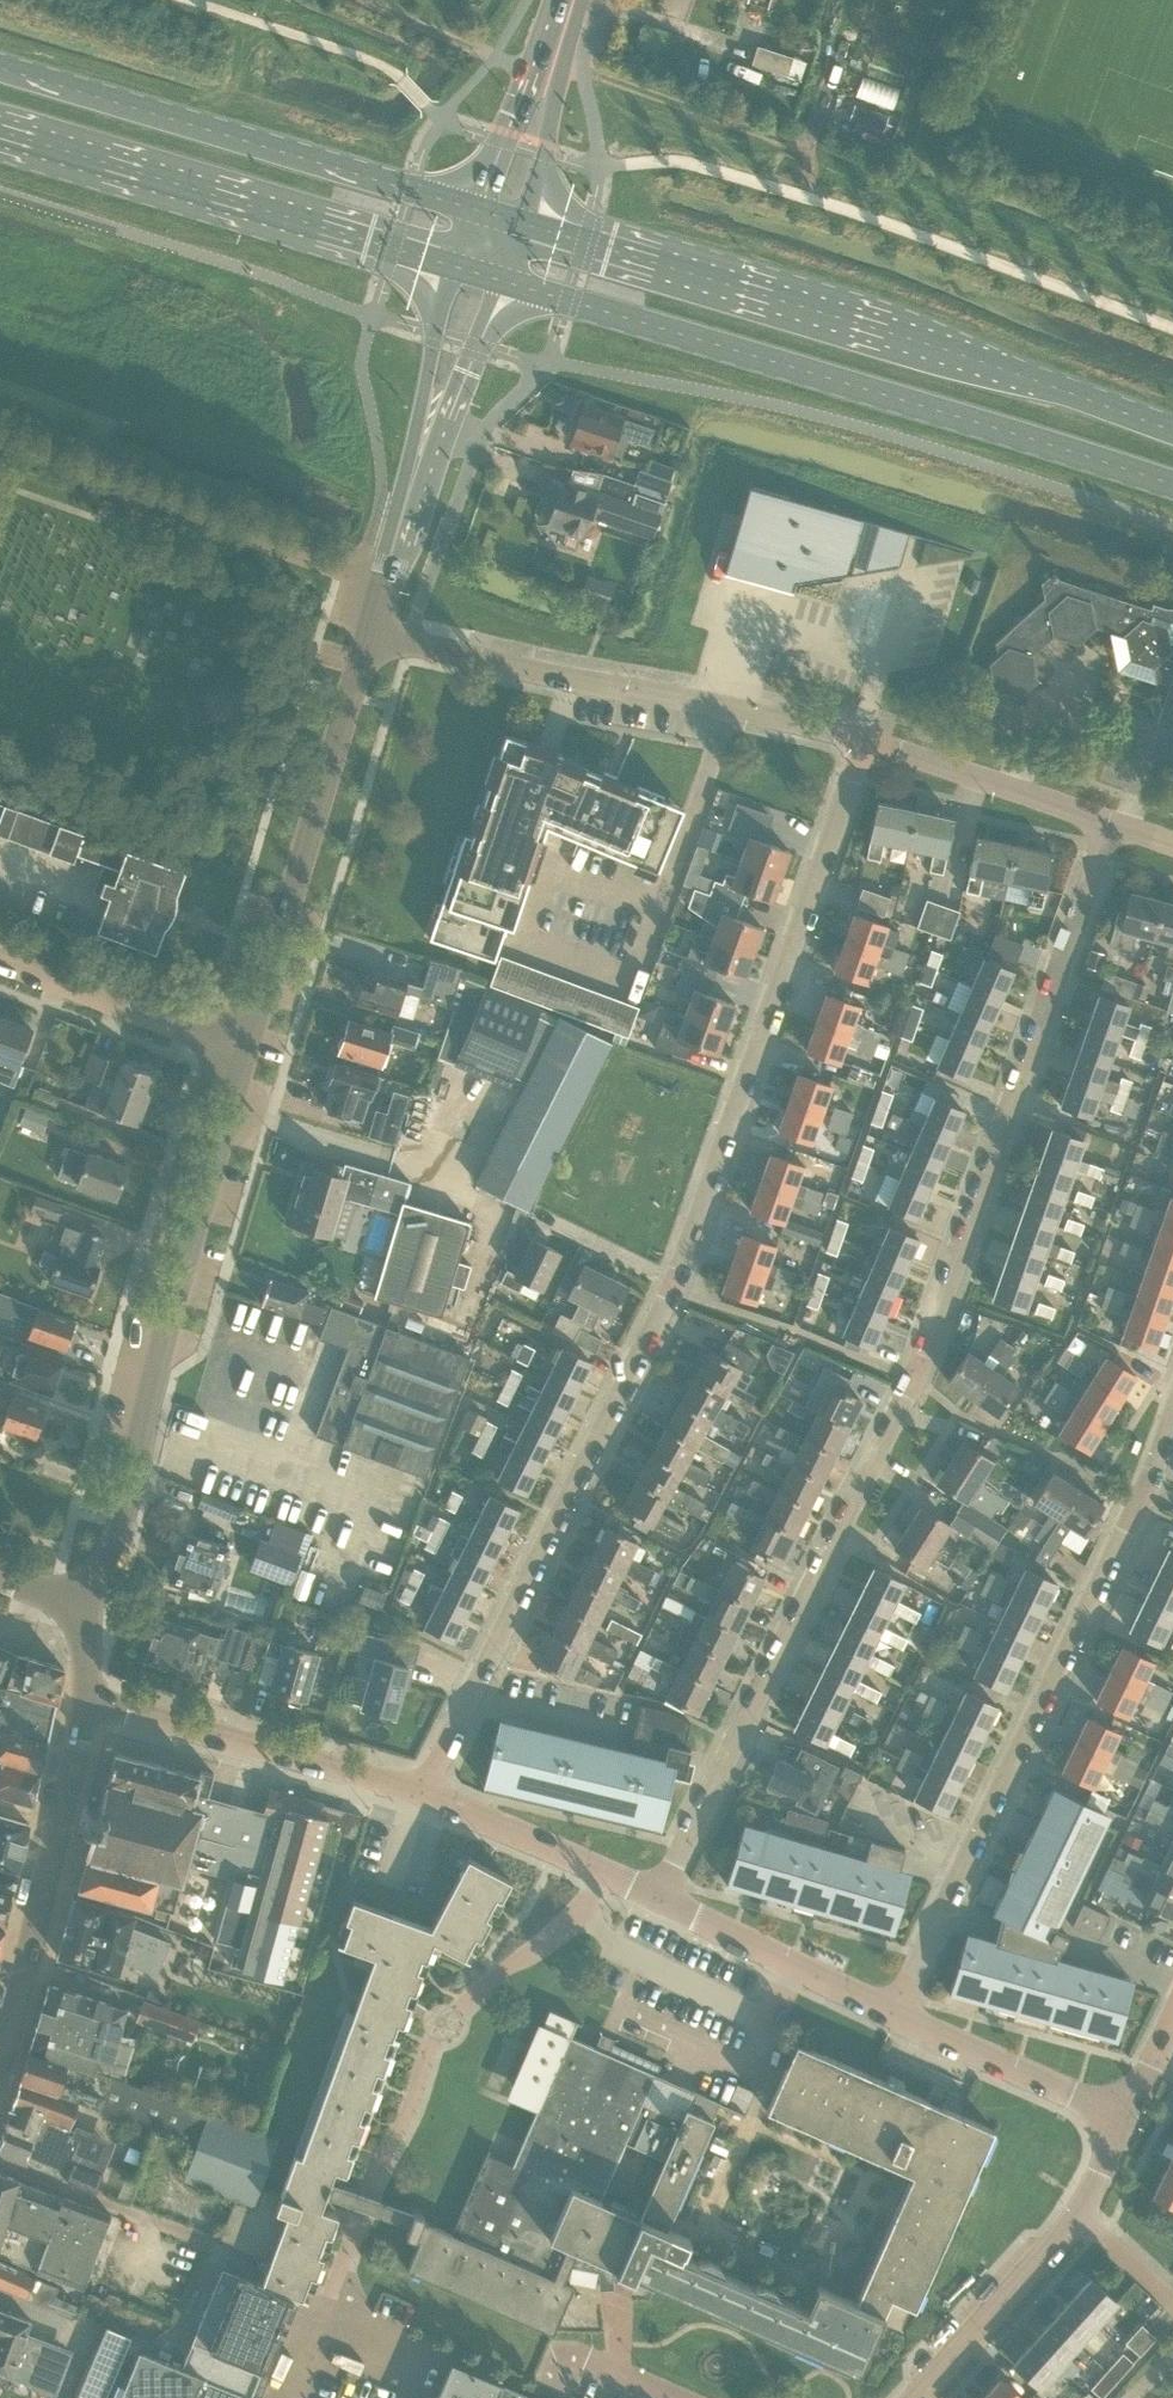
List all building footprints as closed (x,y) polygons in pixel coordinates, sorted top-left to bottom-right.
[(787,75),(793,57),(757,45),(751,64),(787,75)] [(583,405),(579,419),(574,420),(569,433),(573,437),(571,441),(610,454),(611,451),(621,454),(627,436),(648,443),(653,428),(583,405)] [(639,468),(634,484),(632,489),(639,491),(664,499),(671,478),(639,468)] [(632,489),(634,484),(602,473),(595,494),(563,483),(552,479),(538,519),(543,521),(566,529),(561,543),(574,548),(580,534),(582,534),(589,515),(652,535),(664,500),(639,492),(639,491),(632,489)] [(845,575),(862,519),(749,485),(723,572),(758,582),(792,592),(795,582),(845,575)] [(862,519),(845,575),(865,572),(871,554),(879,524),(862,519)] [(879,524),(871,554),(899,562),(907,534),(907,532),(879,524)] [(871,554),(865,572),(897,567),(899,562),(871,554)] [(1097,627),(1114,632),(1125,600),(1055,577),(1056,574),(1052,572),(1051,576),(1049,576),(1041,583),(1044,599),(996,643),(999,656),(990,664),(994,689),(1018,697),(1037,681),(1033,655),(1053,637),(1077,645),(1097,627)] [(1114,632),(1123,635),(1128,661),(1152,669),(1154,668),(1162,704),(1158,717),(1159,717),(1172,674),(1172,607),(1167,607),(1152,602),(1152,604),(1151,608),(1125,600),(1114,632)] [(502,990),(513,960),(501,955),(500,959),(495,958),(506,926),(513,928),(547,826),(636,862),(634,866),(656,875),(683,807),(560,757),(562,752),(505,733),(471,836),(464,833),(429,938),(495,960),(495,959),(499,960),(490,985),(502,990)] [(883,842),(908,848),(916,809),(878,801),(870,839),(866,856),(879,859),(883,842)] [(5,805),(0,803),(0,835),(74,862),(77,854),(101,863),(91,890),(109,897),(97,931),(156,952),(186,871),(128,850),(130,845),(86,829),(84,834),(5,805)] [(916,809),(908,848),(933,853),(929,869),(942,872),(946,856),(954,818),(916,809)] [(741,861),(782,875),(790,850),(759,839),(764,826),(733,815),(728,829),(749,836),(741,861)] [(1007,882),(1015,844),(977,835),(966,890),(979,893),(982,876),(1007,882)] [(1054,852),(1015,844),(1007,882),(1032,887),(1028,904),(1041,906),(1045,890),(1054,852)] [(773,901),(782,875),(741,861),(735,876),(726,872),(723,882),(715,879),(710,893),(737,903),(742,890),(773,901)] [(737,903),(710,893),(695,887),(688,906),(717,926),(713,938),(754,952),(763,927),(732,916),(737,903)] [(884,916),(890,897),(862,888),(856,906),(884,916)] [(1153,937),(1164,901),(1134,892),(1128,912),(1121,910),(1111,943),(1133,949),(1139,933),(1153,937)] [(918,926),(931,931),(934,932),(943,905),(927,900),(918,926)] [(1164,901),(1153,937),(1171,943),(1166,959),(1172,961),(1172,903),(1164,901)] [(959,911),(943,905),(934,932),(950,937),(959,911)] [(856,915),(846,942),(879,954),(889,926),(856,915)] [(931,931),(918,926),(907,923),(902,939),(925,947),(931,931)] [(1018,961),(1024,945),(998,935),(992,952),(1018,961)] [(745,977),(754,952),(713,938),(708,952),(691,946),(687,956),(683,954),(678,968),(683,970),(710,979),(714,966),(745,977)] [(879,954),(846,942),(836,970),(869,982),(879,954)] [(886,957),(906,964),(909,953),(890,946),(886,957)] [(1105,952),(1092,948),(1087,965),(1100,969),(1105,952)] [(931,950),(925,966),(936,970),(942,954),(931,950)] [(902,975),(906,964),(886,957),(882,968),(902,975)] [(974,985),(1003,998),(1015,971),(987,958),(974,985)] [(513,994),(524,964),(513,960),(502,990),(513,994)] [(525,998),(536,968),(524,964),(513,994),(525,998)] [(936,970),(925,966),(920,982),(931,986),(936,970)] [(536,1002),(547,972),(536,968),(525,998),(536,1002)] [(705,993),(710,979),(683,970),(674,993),(691,999),(686,1014),(727,1029),(736,1004),(705,993)] [(424,999),(427,987),(379,972),(375,983),(366,981),(364,984),(359,985),(357,994),(360,998),(359,1002),(397,1013),(403,994),(424,999)] [(453,1008),(462,980),(438,972),(429,1000),(453,1008)] [(548,1007),(559,977),(547,972),(536,1002),(548,1007)] [(1130,998),(1136,982),(1107,972),(1101,988),(1130,998)] [(539,1007),(489,987),(464,977),(439,1054),(509,1084),(539,1007)] [(559,1011),(570,981),(559,977),(548,1007),(559,1011)] [(571,1015),(582,985),(570,981),(559,1011),(571,1015)] [(582,1019),(593,990),(582,985),(571,1015),(582,1019)] [(991,1024),(1003,998),(974,985),(963,1011),(991,1024)] [(594,1024),(605,994),(593,990),(582,1019),(594,1024)] [(605,1028),(616,998),(605,994),(594,1024),(605,1028)] [(817,1022),(890,1048),(894,1037),(854,1023),(860,1007),(827,995),(817,1022)] [(1090,1022),(1146,1042),(1147,1038),(1151,1026),(1140,1022),(1138,1027),(1123,1022),(1129,1005),(1100,995),(1090,1022)] [(617,1032),(628,1002),(616,998),(605,1028),(617,1032)] [(628,1002),(617,1032),(629,1036),(640,1007),(628,1002)] [(912,1004),(906,1020),(917,1024),(923,1008),(912,1004)] [(979,1050),(991,1024),(963,1011),(951,1037),(979,1050)] [(718,1054),(727,1029),(686,1014),(681,1028),(664,1022),(655,1047),(682,1056),(687,1043),(718,1054)] [(542,1177),(608,1040),(558,1015),(475,1184),(527,1209),(542,1177)] [(0,1025),(0,1081),(13,1086),(21,1066),(19,1065),(32,1029),(3,1018),(0,1025)] [(391,1032),(349,1019),(339,1052),(381,1065),(389,1040),(413,1048),(418,1032),(393,1024),(391,1032)] [(917,1024),(906,1020),(900,1037),(911,1041),(917,1024)] [(886,1059),(890,1048),(817,1022),(808,1050),(841,1061),(846,1045),(886,1059)] [(1080,1050),(1110,1060),(1116,1043),(1131,1048),(1128,1055),(1140,1059),(1146,1042),(1090,1022),(1080,1050)] [(967,1077),(979,1050),(951,1037),(939,1064),(967,1077)] [(1071,1077),(1127,1097),(1132,1081),(1121,1077),(1119,1083),(1104,1077),(1110,1060),(1080,1050),(1071,1077)] [(82,1077),(94,1082),(85,1106),(137,1125),(156,1075),(123,1063),(123,1064),(109,1059),(109,1058),(91,1052),(82,1077)] [(336,1087),(329,1110),(350,1117),(358,1094),(370,1098),(373,1089),(390,1094),(394,1080),(336,1062),(329,1085),(336,1087)] [(868,1101),(878,1073),(851,1064),(846,1078),(850,1080),(845,1092),(868,1101)] [(789,1102),(848,1123),(860,1128),(864,1117),(826,1103),(832,1087),(799,1075),(789,1102)] [(1121,1114),(1127,1097),(1071,1077),(1061,1105),(1090,1115),(1097,1097),(1112,1102),(1109,1110),(1121,1114)] [(882,1090),(876,1106),(887,1110),(893,1094),(882,1090)] [(923,1124),(952,1137),(963,1109),(934,1097),(923,1124)] [(843,1135),(848,1123),(789,1102),(780,1130),(812,1142),(818,1125),(843,1135)] [(887,1110),(876,1106),(870,1123),(881,1127),(887,1110)] [(43,1132),(49,1115),(25,1107),(19,1124),(43,1132)] [(402,1117),(375,1109),(368,1133),(394,1142),(402,1117)] [(940,1163),(952,1137),(923,1124),(893,1111),(888,1124),(917,1136),(911,1151),(940,1163)] [(1052,1130),(1042,1158),(1073,1169),(1073,1170),(1100,1179),(1104,1168),(1087,1162),(1077,1158),(1083,1140),(1052,1130)] [(1159,1141),(1172,1146),(1172,1134),(1162,1130),(1159,1141)] [(1159,1141),(1155,1152),(1172,1158),(1172,1146),(1159,1141)] [(863,1144),(857,1161),(868,1165),(874,1148),(863,1144)] [(116,1197),(127,1166),(89,1153),(88,1154),(68,1146),(63,1161),(83,1168),(78,1184),(116,1197)] [(899,1177),(928,1190),(940,1163),(911,1151),(899,1177)] [(770,1154),(760,1181),(822,1203),(824,1196),(825,1193),(796,1184),(803,1165),(770,1154)] [(1073,1169),(1042,1158),(1033,1186),(1063,1197),(1073,1170),(1073,1169)] [(868,1165),(857,1161),(851,1178),(862,1181),(868,1165)] [(410,1183),(345,1163),(340,1177),(303,1166),(287,1221),(330,1234),(346,1239),(357,1201),(398,1214),(375,1295),(440,1316),(450,1285),(462,1288),(468,1266),(457,1262),(468,1222),(405,1204),(410,1183)] [(1121,1169),(1106,1164),(1101,1177),(1116,1182),(1121,1169)] [(917,1217),(928,1190),(899,1177),(888,1205),(917,1217)] [(822,1203),(760,1181),(750,1209),(783,1221),(789,1205),(817,1215),(822,1203)] [(1054,1225),(1063,1197),(1033,1186),(1023,1214),(1054,1225)] [(1073,1202),(1074,1202),(1090,1207),(1094,1196),(1077,1190),(1073,1202)] [(64,1204),(58,1202),(36,1194),(33,1202),(30,1211),(58,1221),(64,1204)] [(1161,1223),(1172,1228),(1172,1196),(1171,1196),(1161,1223)] [(1136,1204),(1133,1214),(1152,1220),(1156,1210),(1136,1204)] [(1054,1225),(1023,1214),(1014,1242),(1044,1252),(1054,1225)] [(1152,1220),(1133,1214),(1129,1226),(1148,1232),(1152,1220)] [(1080,1235),(1084,1224),(1068,1218),(1064,1229),(1080,1235)] [(822,1228),(798,1219),(792,1235),(816,1244),(822,1228)] [(831,1235),(842,1239),(848,1223),(836,1219),(831,1235)] [(1151,1251),(1172,1259),(1172,1228),(1161,1223),(1151,1251)] [(84,1229),(84,1232),(65,1225),(59,1243),(78,1249),(75,1257),(60,1252),(59,1255),(43,1250),(39,1262),(55,1267),(50,1281),(89,1295),(99,1266),(95,1264),(105,1236),(84,1229)] [(877,1252),(906,1265),(918,1238),(889,1225),(877,1252)] [(522,1259),(534,1233),(520,1226),(508,1252),(522,1259)] [(731,1261),(793,1284),(794,1281),(805,1286),(810,1273),(798,1269),(797,1272),(768,1261),(774,1245),(741,1233),(731,1261)] [(837,1256),(842,1239),(831,1235),(826,1252),(837,1256)] [(542,1288),(560,1253),(532,1239),(515,1274),(506,1270),(501,1282),(519,1290),(524,1280),(542,1288)] [(1138,1260),(1143,1248),(1123,1241),(1119,1253),(1138,1260)] [(1044,1252),(1014,1242),(1004,1270),(1034,1280),(1044,1252)] [(1071,1263),(1075,1251),(1058,1246),(1054,1257),(1071,1263)] [(1141,1279),(1172,1290),(1172,1259),(1151,1251),(1141,1279)] [(895,1292),(906,1265),(877,1252),(866,1279),(895,1292)] [(789,1293),(793,1284),(731,1261),(721,1289),(754,1301),(761,1283),(789,1293)] [(574,1341),(607,1276),(584,1264),(568,1297),(580,1304),(572,1321),(560,1315),(553,1330),(574,1341)] [(1034,1280),(1004,1270),(994,1298),(1025,1308),(1034,1280)] [(812,1288),(824,1292),(829,1276),(818,1272),(812,1288)] [(1061,1290),(1065,1279),(1048,1273),(1044,1285),(1061,1290)] [(628,1287),(607,1276),(574,1341),(596,1352),(601,1340),(590,1334),(600,1313),(611,1318),(628,1287)] [(308,1291),(270,1277),(261,1303),(299,1316),(313,1321),(314,1320),(324,1324),(328,1312),(329,1308),(305,1299),(308,1291)] [(883,1318),(895,1292),(866,1279),(854,1306),(883,1318)] [(1104,1295),(1104,1296),(1165,1318),(1172,1295),(1172,1290),(1141,1279),(1135,1296),(1108,1286),(1104,1295)] [(818,1309),(824,1292),(812,1288),(806,1305),(818,1309)] [(1104,1296),(1104,1295),(1089,1290),(1085,1301),(1128,1316),(1122,1334),(1155,1345),(1165,1318),(1104,1296)] [(12,1315),(14,1310),(34,1317),(28,1336),(66,1349),(76,1320),(38,1307),(39,1305),(0,1291),(0,1311),(12,1315)] [(343,1299),(340,1309),(332,1306),(319,1338),(347,1348),(315,1435),(426,1477),(470,1358),(359,1317),(363,1305),(343,1299)] [(1051,1318),(1055,1307),(1038,1301),(1034,1312),(1051,1318)] [(871,1346),(883,1318),(854,1306),(843,1333),(871,1346)] [(972,1398),(1009,1344),(999,1337),(982,1363),(967,1353),(948,1382),(972,1398)] [(51,1393),(63,1357),(23,1343),(14,1369),(11,1379),(51,1393)] [(527,1365),(535,1348),(524,1343),(516,1359),(527,1365)] [(727,1343),(719,1357),(710,1352),(697,1375),(726,1392),(724,1395),(749,1408),(755,1396),(745,1390),(753,1374),(750,1372),(757,1360),(727,1343)] [(1019,1350),(1009,1344),(972,1398),(996,1415),(1016,1386),(1002,1376),(1019,1350)] [(1089,1382),(1119,1401),(1135,1376),(1105,1357),(1096,1372),(1075,1358),(1078,1353),(1066,1346),(1056,1361),(1063,1366),(1089,1382)] [(562,1348),(549,1375),(577,1389),(591,1362),(562,1348)] [(512,1368),(504,1385),(514,1390),(523,1373),(512,1368)] [(818,1411),(848,1426),(860,1400),(850,1395),(856,1383),(825,1368),(820,1381),(830,1386),(818,1411)] [(537,1399),(536,1401),(564,1415),(577,1389),(549,1375),(542,1389),(531,1384),(526,1393),(537,1399)] [(697,1375),(681,1403),(710,1420),(742,1439),(750,1425),(717,1407),(724,1395),(726,1392),(697,1375)] [(1048,1391),(1103,1426),(1119,1401),(1089,1382),(1080,1396),(1055,1380),(1048,1391)] [(514,1390),(504,1385),(496,1399),(507,1404),(514,1390)] [(1088,1451),(1103,1426),(1048,1391),(1043,1400),(1068,1416),(1058,1432),(1088,1451)] [(11,1397),(0,1393),(0,1431),(2,1432),(4,1426),(35,1437),(45,1409),(11,1397)] [(808,1406),(793,1398),(788,1408),(803,1416),(808,1406)] [(523,1427),(552,1441),(564,1415),(536,1401),(523,1427)] [(696,1445),(695,1447),(722,1462),(730,1448),(703,1433),(710,1420),(681,1403),(667,1429),(696,1445)] [(479,1435),(478,1437),(489,1442),(497,1425),(486,1419),(487,1418),(474,1411),(465,1429),(479,1435)] [(805,1437),(835,1452),(848,1426),(818,1411),(805,1437)] [(798,1451),(792,1464),(821,1480),(835,1452),(805,1437),(805,1438),(779,1425),(773,1435),(788,1442),(786,1446),(798,1451)] [(511,1453),(539,1467),(552,1441),(523,1427),(511,1453)] [(681,1471),(681,1472),(705,1484),(712,1472),(688,1459),(695,1447),(696,1445),(667,1429),(652,1454),(681,1471)] [(489,1442),(478,1437),(471,1450),(482,1456),(489,1442)] [(962,1442),(950,1461),(1009,1499),(1014,1491),(1001,1483),(986,1473),(992,1462),(962,1442)] [(779,1491),(808,1506),(821,1480),(792,1464),(766,1451),(761,1462),(775,1469),(773,1472),(786,1478),(779,1491)] [(525,1493),(539,1467),(511,1453),(497,1480),(525,1493)] [(652,1454),(638,1480),(667,1496),(667,1497),(699,1515),(706,1502),(674,1484),(681,1472),(681,1471),(652,1454)] [(1009,1499),(950,1461),(936,1483),(965,1501),(957,1512),(1000,1539),(1007,1527),(991,1517),(997,1509),(1001,1511),(1009,1499)] [(1043,1543),(1077,1489),(1052,1473),(1033,1504),(1049,1514),(1034,1538),(1043,1543)] [(767,1517),(796,1532),(808,1506),(779,1491),(753,1478),(747,1488),(774,1502),(767,1517)] [(667,1496),(638,1480),(622,1508),(651,1525),(652,1523),(678,1538),(685,1526),(659,1511),(667,1497),(667,1496)] [(454,1512),(463,1495),(452,1489),(443,1506),(454,1512)] [(1077,1489),(1043,1543),(1032,1560),(1044,1567),(1069,1527),(1091,1540),(1102,1522),(1095,1517),(1102,1505),(1077,1489)] [(197,1507),(229,1518),(234,1504),(203,1492),(197,1507)] [(489,1496),(477,1522),(504,1536),(518,1510),(489,1496)] [(782,1561),(796,1532),(767,1517),(766,1518),(730,1501),(724,1514),(759,1532),(753,1546),(782,1561)] [(907,1526),(954,1556),(960,1547),(944,1536),(951,1525),(967,1536),(991,1552),(1000,1539),(957,1512),(949,1524),(921,1505),(907,1526)] [(432,1529),(431,1532),(442,1538),(450,1520),(439,1515),(437,1519),(432,1516),(427,1527),(432,1529)] [(461,1533),(455,1544),(491,1562),(504,1536),(477,1522),(469,1537),(461,1533)] [(966,1565),(954,1556),(907,1526),(894,1546),(924,1566),(932,1555),(948,1565),(959,1571),(953,1579),(968,1588),(979,1571),(966,1565)] [(592,1555),(622,1570),(647,1582),(654,1569),(628,1556),(635,1542),(606,1527),(592,1555)] [(442,1538),(431,1532),(424,1547),(435,1552),(442,1538)] [(168,1581),(189,1588),(188,1595),(202,1597),(203,1592),(213,1595),(228,1546),(184,1533),(168,1581)] [(270,1545),(257,1540),(248,1567),(290,1582),(299,1555),(270,1545)] [(459,1558),(451,1575),(478,1589),(491,1562),(455,1544),(451,1554),(459,1558)] [(1169,1550),(1156,1576),(1172,1584),(1172,1551),(1169,1550)] [(615,1583),(622,1570),(592,1555),(579,1581),(609,1596),(635,1609),(640,1599),(626,1592),(627,1589),(615,1583)] [(733,1563),(721,1587),(750,1602),(762,1578),(733,1563)] [(404,1564),(398,1581),(415,1590),(425,1572),(414,1567),(413,1568),(404,1564)] [(1056,1584),(1025,1568),(1012,1596),(1043,1611),(1056,1584)] [(875,1569),(861,1596),(890,1611),(891,1610),(913,1621),(918,1611),(896,1599),(904,1584),(875,1569)] [(990,1571),(984,1582),(1003,1591),(1008,1580),(990,1571)] [(426,1593),(425,1594),(465,1615),(478,1589),(451,1575),(444,1589),(437,1586),(432,1583),(427,1593),(426,1593)] [(750,1602),(721,1587),(720,1589),(691,1575),(684,1588),(713,1602),(708,1614),(737,1628),(750,1602)] [(1172,1617),(1172,1584),(1156,1576),(1143,1602),(1172,1617)] [(415,1590),(398,1581),(393,1595),(409,1603),(415,1590)] [(595,1622),(609,1596),(579,1581),(566,1608),(595,1622)] [(1003,1591),(984,1582),(979,1592),(998,1601),(1003,1591)] [(378,1606),(384,1592),(365,1585),(360,1599),(378,1606)] [(465,1615),(425,1594),(421,1602),(434,1608),(425,1627),(452,1641),(465,1615)] [(691,1621),(697,1610),(666,1595),(661,1605),(691,1621)] [(890,1611),(861,1596),(848,1622),(877,1637),(900,1648),(905,1637),(883,1626),(890,1611)] [(1043,1611),(1012,1596),(1000,1621),(1031,1636),(1043,1611)] [(1160,1644),(1172,1617),(1143,1602),(1130,1629),(1160,1644)] [(589,1636),(595,1622),(566,1608),(553,1635),(582,1649),(611,1664),(618,1650),(589,1636)] [(724,1655),(737,1628),(708,1614),(694,1641),(724,1655)] [(218,1636),(158,1618),(145,1660),(197,1676),(205,1649),(213,1651),(218,1636)] [(637,1644),(642,1633),(611,1618),(606,1629),(637,1644)] [(1031,1636),(1000,1621),(987,1647),(1019,1662),(1031,1636)] [(870,1652),(877,1637),(848,1622),(835,1649),(864,1663),(901,1682),(907,1671),(878,1657),(870,1652)] [(982,1630),(965,1622),(964,1623),(959,1633),(978,1642),(983,1631),(982,1630)] [(304,1698),(318,1652),(286,1642),(290,1628),(274,1623),(266,1652),(279,1656),(270,1689),(304,1698)] [(234,1662),(244,1629),(227,1624),(217,1657),(234,1662)] [(394,1715),(408,1666),(392,1661),(399,1636),(365,1626),(358,1653),(369,1656),(366,1667),(372,1670),(362,1706),(394,1715)] [(678,1647),(683,1636),(667,1629),(662,1639),(678,1647)] [(978,1642),(959,1633),(954,1644),(973,1653),(978,1642)] [(575,1663),(582,1649),(553,1635),(540,1661),(581,1681),(582,1679),(597,1687),(602,1676),(586,1668),(575,1663)] [(710,1682),(724,1655),(694,1641),(681,1668),(710,1682)] [(1121,1646),(1109,1672),(1140,1688),(1153,1661),(1121,1646)] [(41,1771),(57,1700),(6,1684),(5,1685),(1,1684),(14,1652),(0,1647),(0,1759),(41,1771)] [(1019,1662),(987,1647),(974,1674),(1006,1689),(1019,1662)] [(650,1666),(655,1656),(639,1649),(633,1661),(649,1669),(650,1666)] [(851,1690),(864,1663),(835,1649),(822,1675),(851,1690)] [(6,1684),(57,1700),(64,1667),(18,1653),(6,1684)] [(696,1711),(710,1682),(681,1668),(681,1669),(655,1656),(650,1666),(663,1672),(662,1676),(674,1682),(667,1697),(672,1699),(686,1706),(696,1711)] [(1140,1688),(1109,1672),(1096,1699),(1127,1715),(1140,1688)] [(822,1675),(808,1701),(838,1716),(837,1717),(847,1721),(862,1729),(857,1738),(876,1747),(881,1736),(863,1727),(868,1718),(852,1710),(855,1706),(845,1701),(851,1690),(822,1675)] [(1149,1692),(1168,1701),(1172,1691),(1154,1682),(1149,1692)] [(876,1702),(881,1691),(865,1683),(860,1694),(876,1702)] [(965,1691),(952,1717),(983,1732),(996,1706),(965,1691)] [(1162,1712),(1168,1701),(1149,1692),(1143,1703),(1162,1712)] [(930,1694),(925,1705),(944,1714),(949,1703),(930,1694)] [(683,1711),(686,1706),(672,1699),(667,1697),(664,1702),(683,1711)] [(838,1716),(808,1701),(795,1728),(824,1743),(825,1742),(834,1747),(850,1755),(855,1744),(839,1736),(830,1732),(837,1717),(838,1716)] [(664,1759),(662,1769),(497,1729),(483,1784),(506,1790),(508,1781),(535,1788),(533,1796),(576,1806),(578,1798),(605,1804),(603,1813),(646,1823),(648,1815),(663,1818),(674,1773),(684,1776),(690,1750),(684,1748),(690,1722),(669,1711),(641,1704),(629,1751),(664,1759)] [(944,1714),(925,1705),(920,1715),(920,1716),(939,1725),(944,1714)] [(983,1732),(952,1717),(940,1744),(971,1758),(983,1732)] [(1087,1717),(1074,1744),(1133,1773),(1139,1761),(1120,1752),(1112,1748),(1119,1734),(1087,1717)] [(1164,1752),(1172,1756),(1172,1743),(1169,1741),(1164,1752)] [(971,1758),(940,1744),(927,1769),(958,1784),(971,1758)] [(1133,1773),(1074,1744),(1061,1771),(1093,1786),(1101,1769),(1109,1773),(1128,1782),(1133,1773)] [(924,1754),(905,1745),(905,1746),(900,1756),(919,1765),(924,1754)] [(839,1766),(805,1749),(797,1767),(781,1759),(769,1782),(770,1783),(768,1788),(782,1795),(784,1789),(801,1797),(798,1803),(817,1812),(839,1766)] [(1164,1752),(1159,1763),(1172,1769),(1172,1756),(1164,1752)] [(87,1856),(79,1886),(172,1912),(190,1850),(195,1851),(191,1865),(235,1877),(221,1928),(239,1933),(233,1952),(247,1956),(242,1972),(281,1983),(326,1820),(317,1817),(321,1804),(268,1790),(262,1812),(204,1796),(210,1774),(200,1771),(199,1775),(116,1753),(108,1782),(105,1778),(102,1780),(104,1783),(97,1808),(91,1806),(89,1804),(86,1805),(88,1808),(83,1823),(80,1825),(82,1828),(85,1826),(92,1828),(85,1853),(82,1855),(84,1858),(87,1856)] [(913,1776),(919,1765),(900,1756),(895,1767),(913,1776)] [(41,1771),(0,1759),(0,1795),(33,1804),(41,1771)] [(945,1811),(958,1784),(927,1769),(915,1796),(945,1811)] [(1038,1820),(1094,1847),(1104,1826),(1098,1823),(1103,1812),(1053,1788),(1038,1820)] [(1138,1804),(1172,1820),(1172,1806),(1169,1804),(1168,1805),(1153,1798),(1143,1794),(1138,1804)] [(1138,1804),(1134,1813),(1172,1833),(1172,1820),(1138,1804)] [(18,1871),(29,1824),(0,1815),(0,1865),(18,1871)] [(1023,1851),(1078,1879),(1094,1847),(1038,1820),(1023,1851)] [(844,1851),(778,1832),(745,1822),(726,1884),(893,1933),(909,1880),(911,1874),(899,1870),(905,1850),(849,1834),(844,1851)] [(1113,1856),(1172,1885),(1172,1852),(1168,1850),(1163,1860),(1145,1852),(1144,1853),(1130,1846),(1125,1856),(1116,1851),(1113,1856)] [(1063,1910),(1078,1879),(1023,1851),(1008,1882),(1063,1910)] [(1113,1856),(1111,1861),(1134,1873),(1132,1878),(1150,1887),(1142,1903),(1171,1916),(1172,1911),(1172,1885),(1113,1856)] [(511,1880),(468,1857),(429,1927),(351,1899),(336,1942),(372,1955),(352,2012),(346,2009),(280,2194),(263,2187),(257,2204),(254,2204),(253,2207),(234,2200),(218,2241),(277,2263),(269,2284),(307,2298),(338,2214),(321,2208),(335,2169),(345,2173),(395,2036),(398,2037),(433,1941),(469,1960),(470,1958),(464,1956),(475,1935),(480,1938),(491,1919),(486,1916),(496,1897),(501,1899),(511,1880)] [(13,1894),(18,1871),(0,1865),(0,1890),(13,1894)] [(1001,1918),(1000,1924),(1064,1943),(1068,1937),(1054,1928),(1063,1910),(1008,1882),(992,1914),(1001,1918)] [(1119,1894),(1105,1887),(1097,1902),(1111,1909),(1119,1894)] [(12,1897),(0,1893),(0,1926),(5,1928),(12,1897)] [(156,1973),(169,1941),(130,1927),(134,1914),(73,1895),(67,1919),(66,1919),(63,1930),(64,1930),(57,1954),(118,1972),(122,1959),(133,1964),(132,1968),(143,1973),(144,1968),(156,1973)] [(1110,1915),(1082,1904),(1073,1928),(1101,1939),(1110,1915)] [(1064,1943),(1000,1924),(994,1941),(978,1937),(976,1944),(964,1941),(949,1994),(1117,2041),(1131,1988),(1120,1985),(1122,1978),(1056,1959),(1061,1947),(1062,1948),(1064,1943)] [(127,2006),(49,1983),(44,1982),(25,2046),(96,2067),(97,2063),(109,2066),(109,2065),(123,2069),(130,2047),(131,2042),(117,2038),(127,2006)] [(200,2020),(183,2014),(142,1999),(136,2017),(194,2037),(200,2020)] [(652,2076),(654,2077),(655,2075),(593,2048),(567,2036),(574,2020),(548,2008),(542,2024),(538,2022),(506,2096),(538,2110),(514,2165),(488,2154),(490,2149),(489,2148),(451,2233),(423,2220),(424,2216),(415,2212),(414,2212),(406,2235),(419,2240),(407,2269),(553,2333),(573,2286),(563,2281),(577,2248),(617,2266),(615,2269),(636,2278),(637,2274),(654,2282),(861,2371),(887,2311),(881,2308),(888,2292),(916,2305),(993,2131),(959,2115),(797,2043),(766,2111),(910,2175),(854,2302),(817,2286),(805,2310),(662,2249),(670,2232),(666,2229),(713,2121),(710,2120),(718,2103),(697,2094),(689,2111),(686,2109),(680,2121),(641,2104),(652,2076)] [(257,2204),(263,2187),(260,2186),(278,2139),(89,2068),(88,2070),(29,2050),(20,2079),(79,2099),(189,2141),(194,2151),(184,2177),(254,2204),(257,2204)] [(79,2099),(20,2079),(12,2106),(14,2106),(11,2114),(11,2113),(8,2120),(7,2119),(0,2140),(0,2152),(62,2177),(97,2190),(117,2140),(76,2124),(74,2130),(69,2128),(79,2099)] [(1168,2169),(1155,2195),(1172,2204),(1172,2171),(1168,2169)] [(0,2172),(0,2254),(35,2270),(83,2287),(110,2214),(63,2196),(62,2197),(19,2180),(0,2172)] [(0,2259),(0,2286),(71,2317),(76,2304),(53,2295),(57,2287),(26,2274),(23,2268),(0,2259)] [(262,2371),(293,2295),(268,2285),(256,2280),(222,2266),(192,2340),(181,2367),(138,2349),(118,2397),(251,2397),(262,2371)] [(1071,2299),(1097,2323),(1117,2302),(1090,2278),(1071,2299)] [(1078,2344),(1097,2323),(1071,2299),(1052,2320),(1078,2344)] [(55,2393),(72,2348),(26,2332),(31,2320),(0,2308),(0,2372),(55,2393)] [(1059,2365),(1078,2344),(1052,2320),(1033,2341),(1059,2365)] [(1140,2355),(1156,2337),(1141,2324),(1126,2342),(1140,2355)] [(1058,2367),(1059,2365),(1033,2341),(1013,2363),(1040,2387),(1051,2374),(1057,2380),(1064,2372),(1058,2367)] [(1102,2397),(1133,2362),(1123,2353),(1091,2388),(1102,2397)] [(436,2397),(518,2397),(521,2390),(452,2360),(436,2397)] [(1001,2377),(982,2397),(1024,2397),(1001,2377)]
